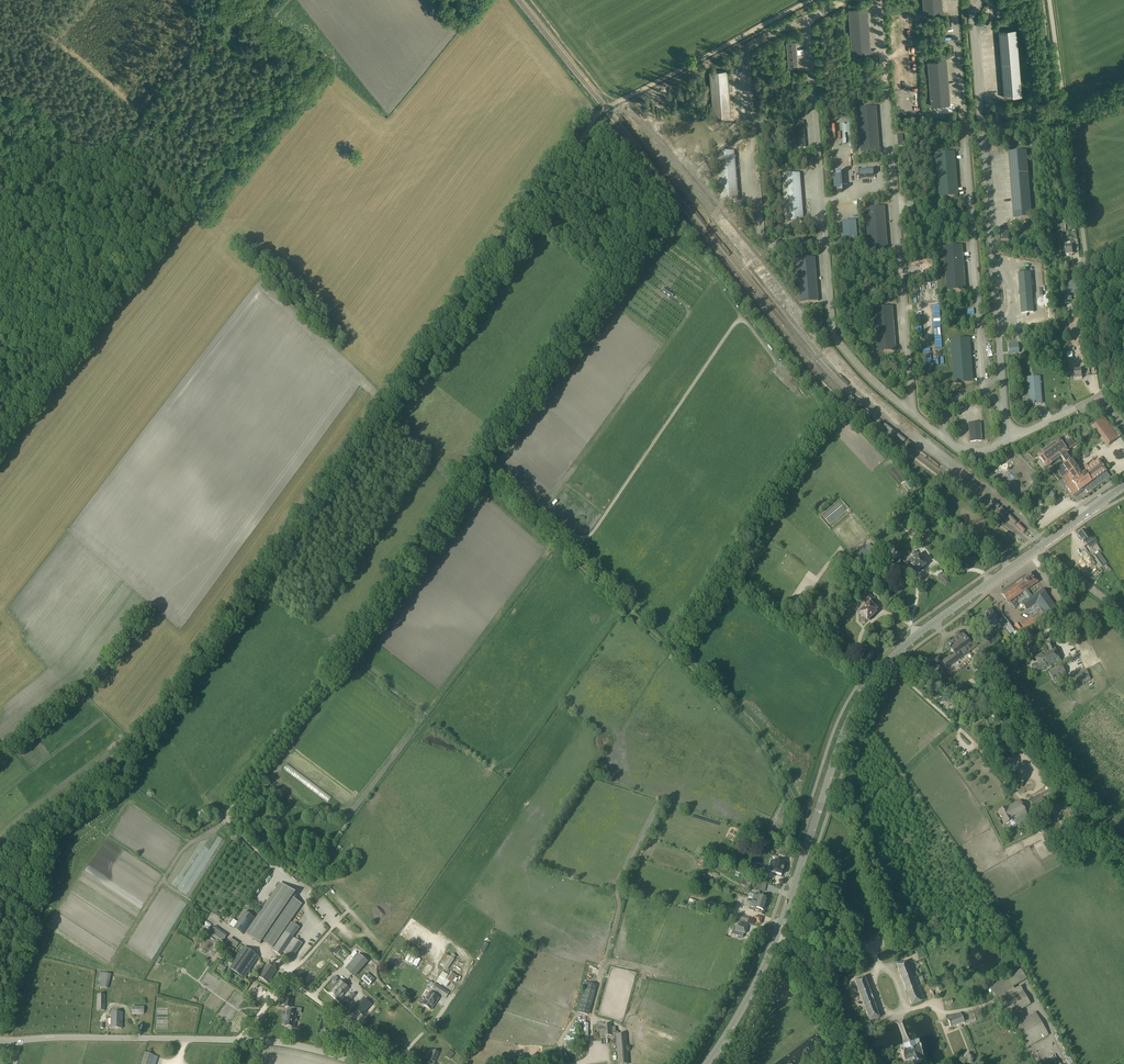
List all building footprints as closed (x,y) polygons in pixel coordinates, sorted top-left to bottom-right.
[(943,12),(942,0),(922,0),(923,13),(943,12)] [(848,10),(852,54),(871,52),(868,8),(848,10)] [(1004,98),(1022,96),(1016,30),(998,31),(1004,98)] [(788,69),(799,68),(797,42),(786,42),(788,69)] [(931,106),(950,105),(947,61),(927,62),(931,106)] [(713,120),(732,118),(728,71),(709,72),(713,120)] [(879,152),(876,107),(856,109),(860,153),(879,152)] [(795,149),(805,148),(803,121),(792,122),(795,149)] [(1014,219),(1032,218),(1026,151),(1008,153),(1014,219)] [(738,199),(734,152),(716,153),(719,201),(738,199)] [(939,198),(958,197),(954,153),(935,154),(939,198)] [(785,223),(803,221),(799,174),(781,176),(785,223)] [(884,207),(864,208),(868,253),(887,251),(884,207)] [(1000,240),(1009,240),(1008,232),(999,233),(1000,240)] [(1073,252),(1076,252),(1079,251),(1078,243),(1070,244),(1070,242),(1064,243),(1065,255),(1073,255),(1073,252)] [(946,291),(965,290),(962,246),(942,247),(946,291)] [(798,303),(818,302),(814,257),(795,259),(798,303)] [(1020,296),(1032,295),(1031,273),(1018,274),(1020,296)] [(1064,286),(1065,292),(1077,290),(1076,283),(1068,285),(1068,286),(1064,286)] [(674,295),(664,288),(662,291),(672,298),(674,295)] [(1032,295),(1020,296),(1021,314),(1034,312),(1032,295)] [(896,351),(892,307),(872,308),(876,353),(896,351)] [(953,384),(973,383),(969,339),(950,340),(953,384)] [(1009,354),(1018,353),(1018,343),(1008,344),(1009,354)] [(1088,368),(1085,368),(1079,368),(1080,370),(1074,371),(1075,379),(1082,379),(1082,376),(1089,375),(1088,368)] [(853,373),(848,377),(856,386),(861,381),(853,373)] [(1029,405),(1041,404),(1039,377),(1027,378),(1029,405)] [(1108,446),(1119,437),(1105,418),(1093,426),(1108,446)] [(970,442),(982,441),(980,422),(968,423),(970,442)] [(1084,487),(1086,490),(1088,493),(1091,491),(1091,492),(1098,487),(1098,486),(1110,477),(1106,472),(1106,471),(1099,462),(1097,460),(1088,467),(1086,465),(1079,470),(1074,463),(1075,462),(1069,454),(1070,453),(1069,452),(1068,452),(1066,449),(1067,449),(1068,450),(1075,445),(1071,439),(1063,445),(1059,440),(1038,456),(1047,468),(1061,457),(1066,464),(1057,471),(1063,478),(1064,477),(1069,484),(1066,487),(1073,496),(1079,491),(1084,487)] [(924,530),(923,528),(918,532),(925,541),(932,536),(927,529),(924,530)] [(1093,543),(1092,541),(1085,530),(1078,535),(1083,543),(1084,542),(1086,544),(1090,542),(1091,544),(1093,543)] [(1101,548),(1096,553),(1104,563),(1110,559),(1101,548)] [(913,559),(906,564),(910,569),(907,571),(910,575),(913,573),(913,574),(916,574),(919,572),(919,570),(925,565),(918,556),(916,553),(915,552),(910,556),(913,559)] [(1092,574),(1094,577),(1102,570),(1100,567),(1092,574)] [(1032,573),(1001,594),(1007,603),(1022,593),(1027,600),(1021,604),(1026,611),(1025,611),(1030,618),(1020,625),(1026,633),(1046,619),(1045,618),(1057,610),(1042,589),(1032,597),(1027,589),(1038,582),(1032,573)] [(858,606),(862,610),(859,613),(863,617),(861,619),(860,621),(863,623),(865,623),(866,621),(867,622),(875,613),(874,612),(876,610),(870,603),(873,600),(868,595),(865,593),(858,600),(860,602),(860,603),(858,606)] [(991,623),(997,619),(991,610),(984,615),(987,618),(987,619),(984,621),(988,626),(991,624),(991,623)] [(997,621),(998,622),(1001,626),(1005,624),(1001,618),(997,620),(997,621)] [(1004,627),(1011,636),(1015,633),(1008,624),(1004,627)] [(945,667),(954,661),(976,646),(973,641),(969,644),(962,635),(948,645),(954,654),(951,656),(946,659),(946,658),(943,660),(944,661),(942,662),(945,667)] [(981,653),(991,645),(987,640),(977,647),(981,653)] [(1040,669),(1060,661),(1055,648),(1054,648),(1052,641),(1046,643),(1049,650),(1035,656),(1037,662),(1032,664),(1035,671),(1040,669)] [(1015,653),(1024,650),(1021,644),(1013,648),(1015,653)] [(1001,679),(1018,670),(1016,666),(999,674),(1001,679)] [(1052,680),(1065,675),(1062,666),(1048,672),(1052,680)] [(1085,670),(1074,675),(1076,680),(1077,679),(1079,684),(1089,680),(1088,677),(1089,677),(1085,670)] [(1040,794),(1030,800),(1035,809),(1035,811),(1039,809),(1046,805),(1060,798),(1056,789),(1053,790),(1055,793),(1043,799),(1040,794)] [(1019,801),(998,812),(1004,825),(1026,813),(1019,801)] [(782,860),(776,858),(775,861),(774,862),(771,861),(768,870),(771,871),(771,872),(781,876),(783,871),(784,868),(785,864),(782,863),(782,860)] [(280,883),(246,934),(261,944),(262,941),(272,947),(301,905),(292,898),(295,894),(280,883)] [(751,901),(765,906),(767,899),(759,896),(753,895),(751,901)] [(765,906),(751,901),(747,900),(746,904),(750,905),(749,907),(750,907),(749,910),(753,911),(754,910),(759,912),(760,909),(763,910),(765,906)] [(703,910),(703,909),(704,904),(705,904),(695,901),(694,907),(703,910)] [(245,912),(233,929),(243,935),(254,918),(245,912)] [(760,924),(762,918),(754,916),(753,923),(760,924)] [(291,923),(285,932),(272,950),(280,956),(283,952),(292,959),(302,944),(292,938),(299,928),(291,923)] [(734,926),(732,934),(743,937),(744,933),(745,934),(747,926),(738,924),(737,927),(734,926)] [(214,927),(210,932),(223,941),(227,935),(214,927)] [(235,948),(238,944),(230,938),(227,942),(235,948)] [(245,948),(230,969),(243,978),(257,957),(245,948)] [(358,954),(346,969),(355,976),(367,962),(358,954)] [(443,966),(447,969),(455,957),(451,955),(443,966)] [(913,979),(906,962),(896,965),(911,1006),(921,1002),(925,1001),(916,977),(913,979)] [(276,971),(267,965),(259,977),(268,983),(276,971)] [(442,972),(436,982),(441,985),(442,984),(446,987),(450,982),(445,979),(448,975),(442,972)] [(362,979),(363,981),(369,986),(374,980),(369,975),(367,973),(362,979)] [(879,1018),(864,977),(854,981),(869,1022),(879,1018)] [(997,1002),(999,1000),(1008,1016),(1029,1004),(1020,988),(1014,991),(1011,987),(1007,978),(990,988),(997,1002)] [(328,993),(333,997),(344,984),(339,980),(328,993)] [(587,1014),(590,1003),(596,984),(585,981),(576,1011),(587,1014)] [(349,988),(344,984),(333,997),(338,1002),(349,988)] [(435,984),(432,988),(435,991),(446,997),(449,993),(438,986),(435,984)] [(439,998),(429,992),(422,1004),(431,1010),(439,998)] [(356,995),(353,993),(347,1000),(349,1002),(356,995)] [(104,1011),(105,995),(96,995),(96,1011),(104,1011)] [(285,1026),(287,1027),(288,1027),(288,1028),(292,1029),(293,1028),(296,1013),(294,1013),(294,1008),(291,1008),(291,1007),(292,999),(286,998),(284,1007),(288,1008),(289,1008),(288,1012),(287,1012),(286,1020),(283,1020),(282,1025),(285,1025),(285,1026)] [(356,1009),(362,1015),(372,1004),(365,998),(356,1009)] [(972,1011),(961,1016),(960,1013),(946,1019),(950,1029),(964,1023),(963,1021),(974,1016),(972,1011)] [(121,1029),(121,1013),(110,1013),(110,1029),(121,1029)] [(1047,1034),(1042,1025),(1036,1014),(1014,1026),(1025,1046),(1047,1034)] [(588,1022),(586,1022),(586,1017),(583,1017),(583,1019),(579,1020),(580,1032),(588,1031),(588,1022)] [(612,1036),(611,1028),(611,1024),(602,1025),(603,1027),(599,1027),(599,1035),(603,1034),(603,1036),(612,1036)] [(626,1034),(615,1035),(618,1063),(629,1063),(626,1034)] [(899,1050),(903,1063),(909,1063),(910,1063),(919,1063),(922,1063),(920,1059),(923,1058),(918,1044),(908,1047),(899,1050)] [(434,1063),(439,1053),(430,1049),(428,1053),(431,1054),(428,1060),(434,1063)] [(445,1056),(450,1060),(454,1053),(449,1051),(445,1056)] [(141,1063),(149,1063),(152,1055),(144,1053),(141,1063)]
